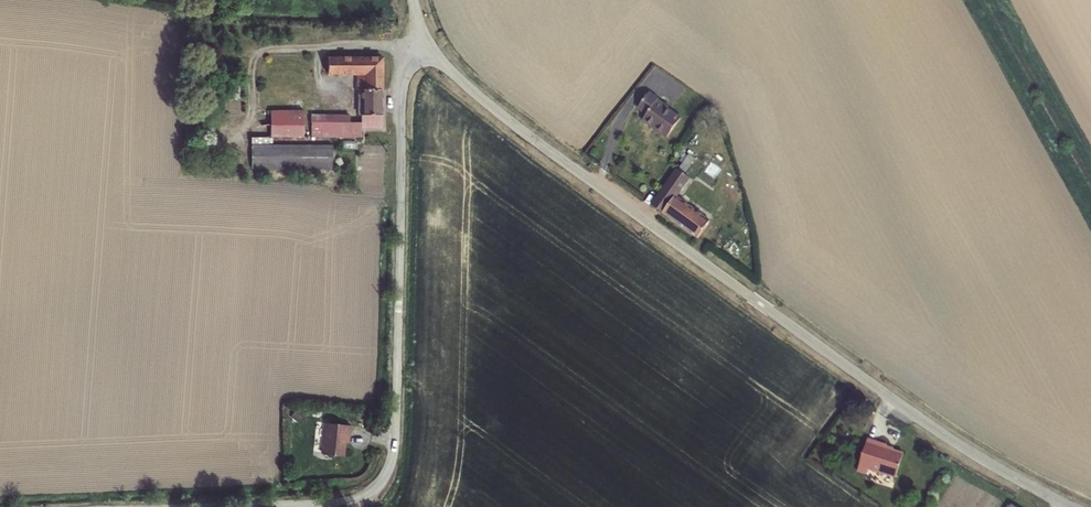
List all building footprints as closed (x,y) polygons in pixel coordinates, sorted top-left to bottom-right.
[(311,137),(362,137),(362,128),(382,128),(382,59),(328,58),(327,74),(358,74),(357,90),(361,90),(361,123),(349,123),(349,116),(311,116),(311,137)] [(643,120),(667,138),(681,119),(667,109),(668,108),(657,101),(658,100),(648,93),(638,108),(647,115),(643,120)] [(272,137),(304,137),(303,112),(272,112),(272,137)] [(252,169),(332,169),(332,146),(252,146),(252,169)] [(652,206),(698,239),(710,222),(675,197),(689,178),(683,174),(696,159),(690,156),(678,170),(652,206)] [(344,457),(346,435),(349,436),(350,426),(326,424),(323,455),(344,457)] [(869,469),(896,478),(903,454),(886,449),(887,446),(867,440),(857,471),(867,474),(869,469)]
